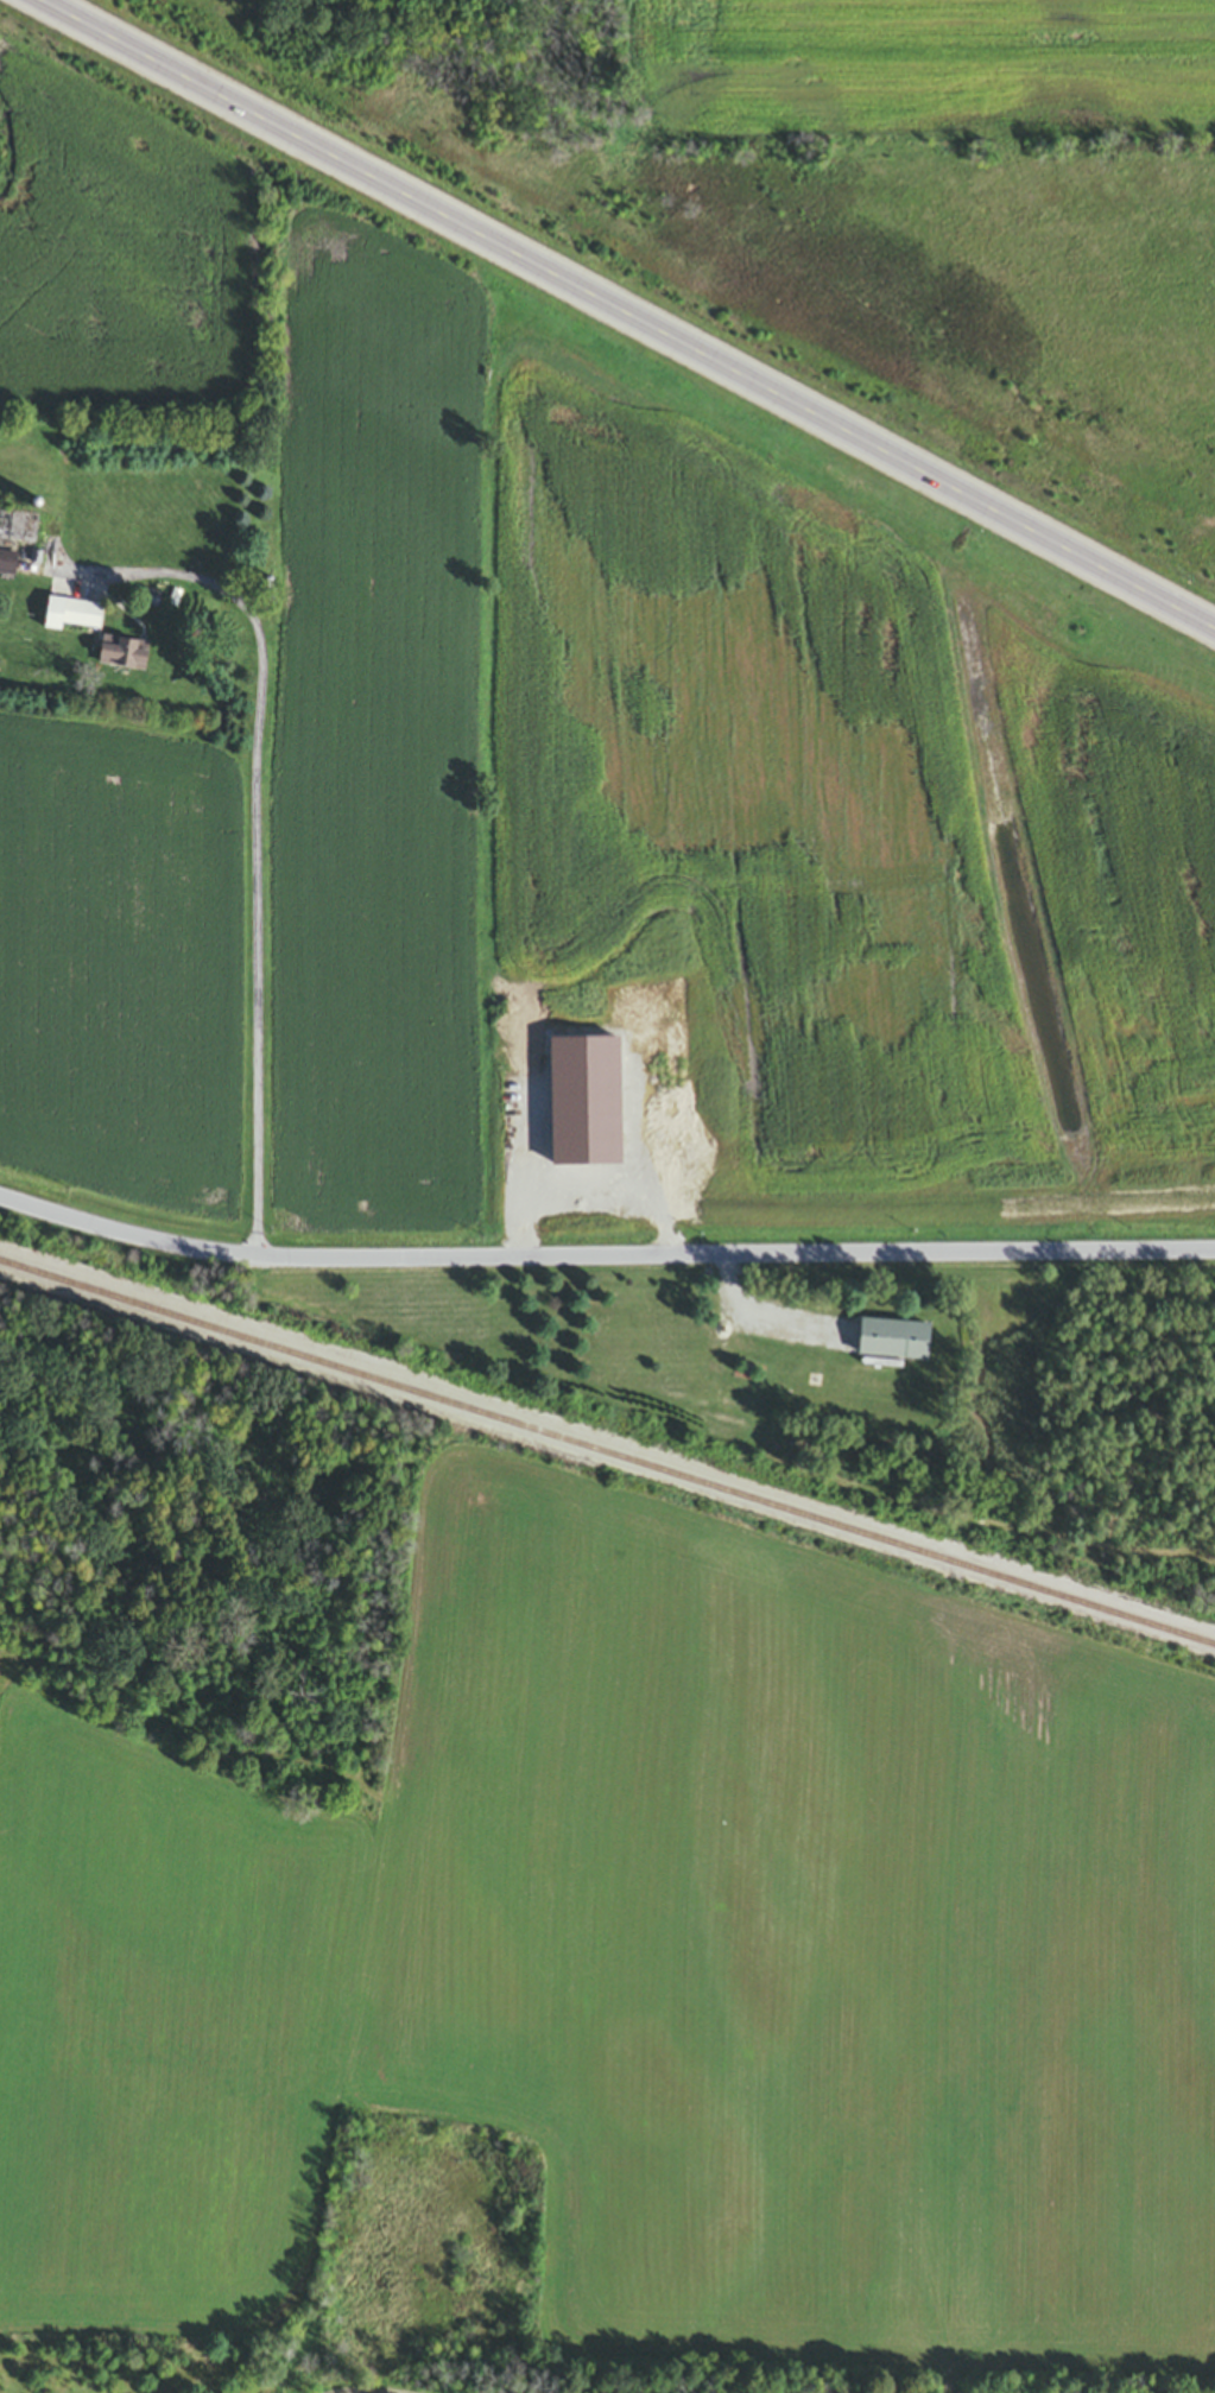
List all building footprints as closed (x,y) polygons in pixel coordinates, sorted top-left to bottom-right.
[(16,578),(16,555),(0,555),(0,578),(16,578)] [(62,627),(94,632),(98,608),(48,600),(43,632),(60,635),(62,627)] [(144,675),(148,646),(101,639),(97,668),(144,675)] [(857,1358),(927,1363),(929,1326),(859,1321),(857,1358)]
